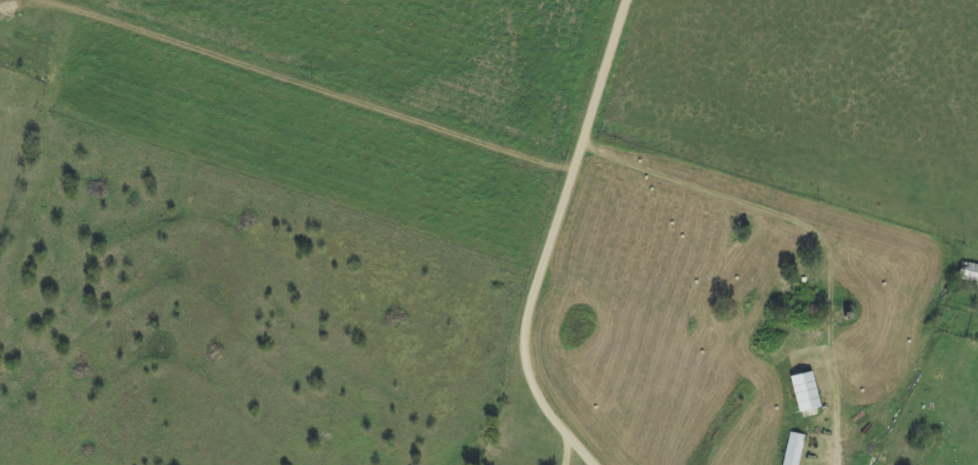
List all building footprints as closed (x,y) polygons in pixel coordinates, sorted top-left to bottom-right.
[(963,262),(959,280),(977,284),(977,266),(963,262)] [(791,433),(784,464),(800,464),(806,436),(791,433)]
